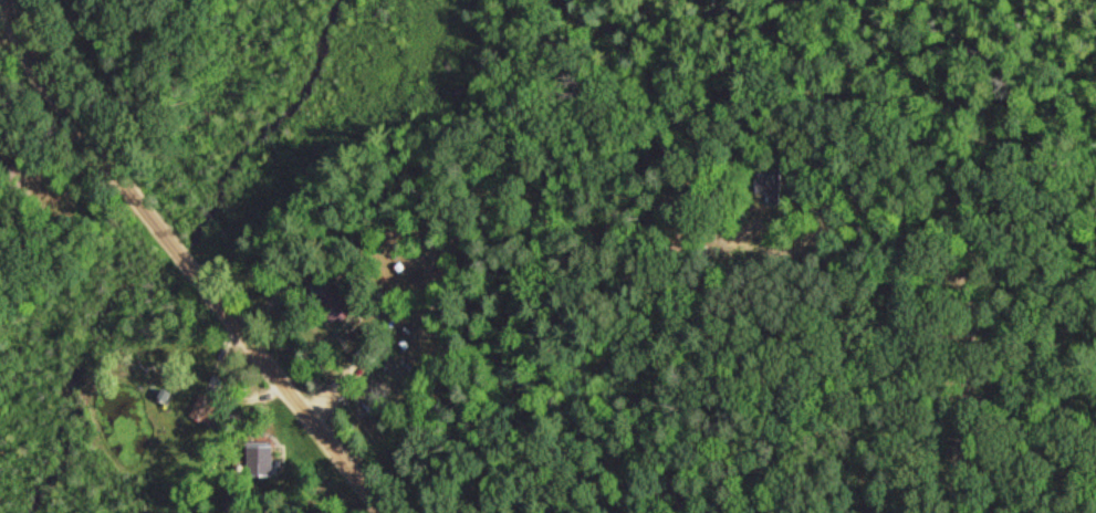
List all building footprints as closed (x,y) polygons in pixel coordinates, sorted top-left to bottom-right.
[(371,365),(389,347),(375,334),(358,353),(371,365)] [(221,399),(201,392),(192,415),(212,423),(221,399)] [(252,475),(279,475),(279,443),(252,443),(252,475)]
